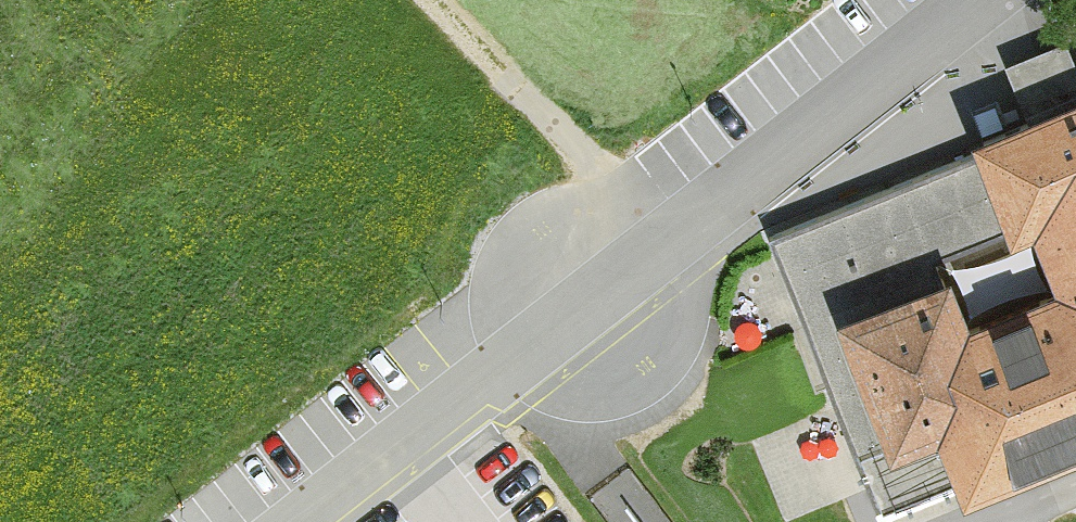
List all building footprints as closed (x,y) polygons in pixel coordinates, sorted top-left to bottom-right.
[(879,502),(958,471),(964,488),(1075,444),(1075,94),(1051,104),(974,135),(983,157),(775,239),(879,502)]
